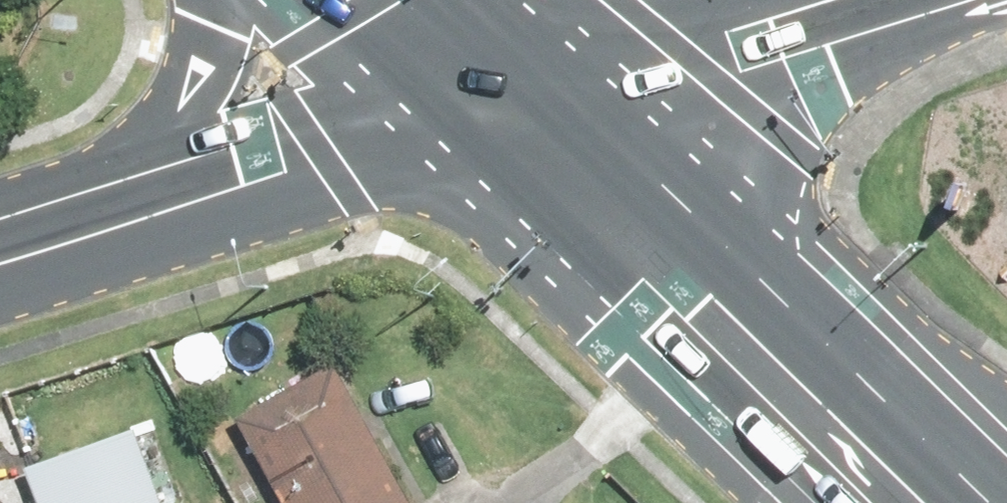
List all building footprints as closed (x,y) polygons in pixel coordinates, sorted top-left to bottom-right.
[(228,420),(273,502),(405,502),(330,366),(228,420)] [(150,418),(35,458),(51,502),(179,502),(150,418)]
